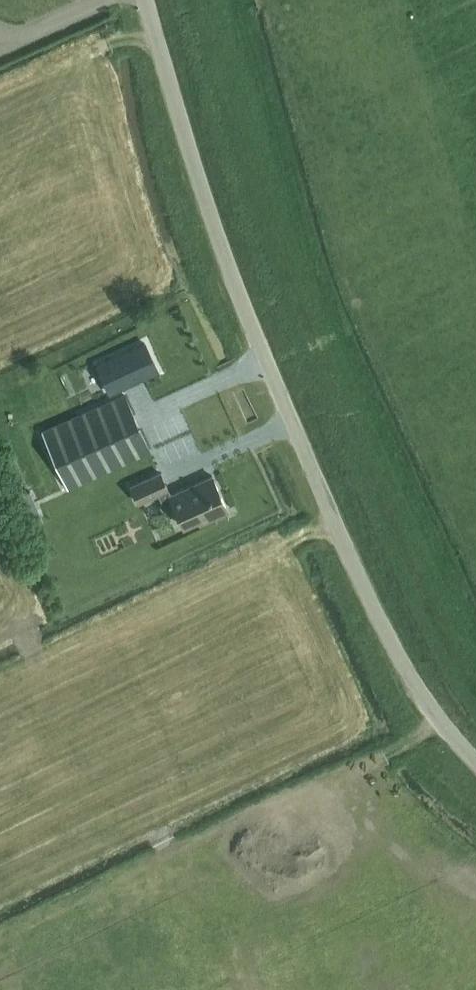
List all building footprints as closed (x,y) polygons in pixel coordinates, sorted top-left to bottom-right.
[(142,345),(94,367),(107,394),(154,373),(142,345)] [(64,489),(146,452),(121,396),(38,434),(64,489)] [(213,476),(177,492),(170,495),(160,472),(130,485),(137,502),(158,492),(165,507),(173,503),(183,526),(198,520),(200,524),(228,511),(213,476)]
